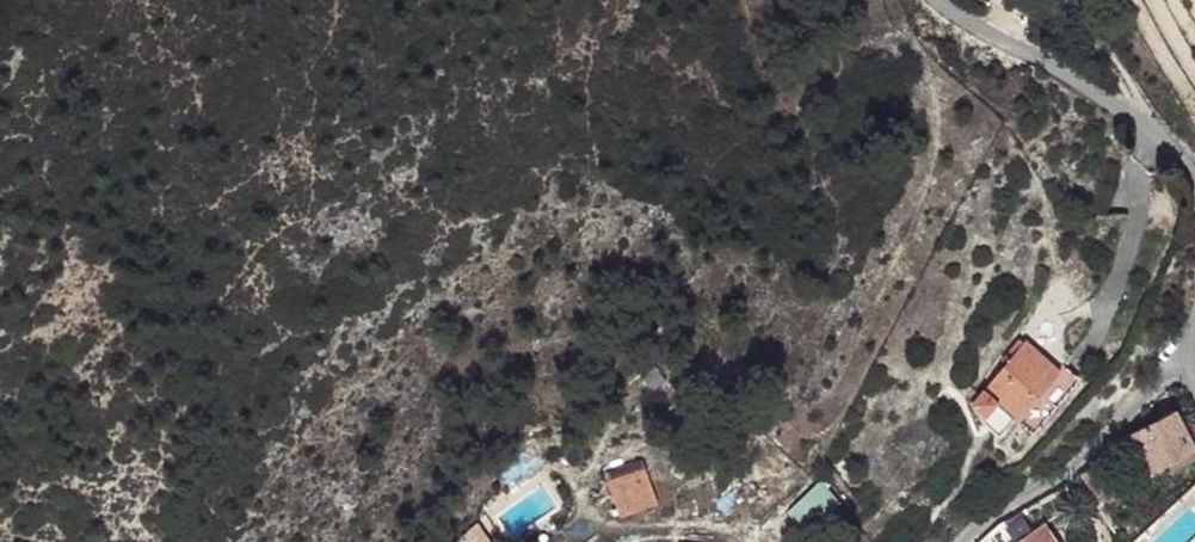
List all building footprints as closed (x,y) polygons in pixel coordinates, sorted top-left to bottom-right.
[(1035,340),(993,389),(1023,415),(1042,393),(1046,397),(1070,369),(1035,340)] [(1142,433),(1162,471),(1194,452),(1194,445),(1179,413),(1142,433)] [(1143,452),(1136,457),(1147,478),(1162,471),(1142,433),(1135,436),(1143,452)] [(1135,436),(1120,444),(1139,482),(1147,478),(1136,457),(1143,452),(1135,436)] [(619,474),(587,495),(613,533),(644,512),(619,474)]
